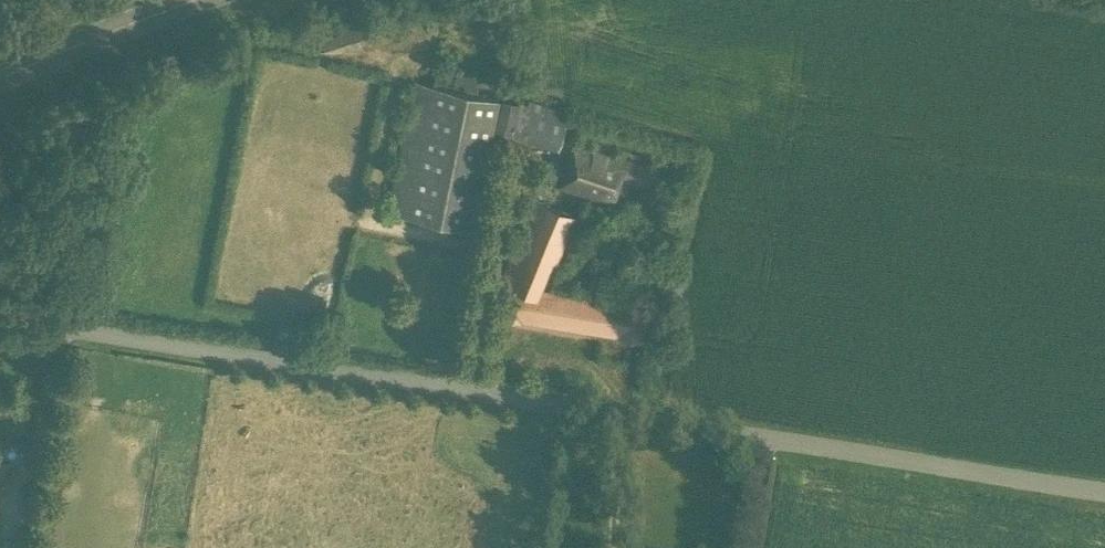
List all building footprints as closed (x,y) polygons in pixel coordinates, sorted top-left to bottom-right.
[(487,153),(498,96),(413,78),(386,211),(405,214),(471,227),(477,199),(492,202),(501,156),(487,153)] [(510,136),(558,148),(569,113),(537,102),(535,107),(518,102),(510,136)] [(652,186),(656,172),(575,146),(562,187),(611,202),(619,175),(652,186)] [(537,296),(570,213),(533,198),(500,281),(494,315),(643,339),(648,305),(604,298),(603,307),(537,296)] [(665,288),(680,291),(683,279),(667,276),(665,288)]
